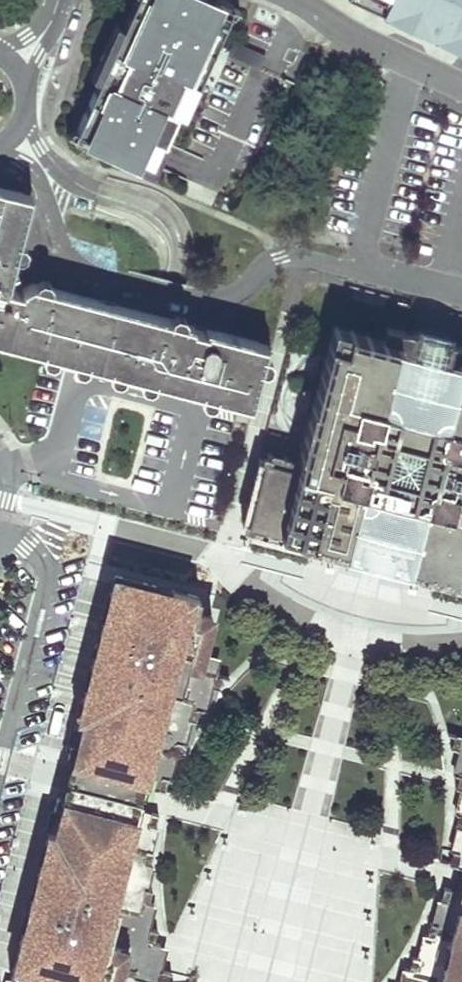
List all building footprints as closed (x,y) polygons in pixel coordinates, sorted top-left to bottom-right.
[(224,22),(229,12),(201,0),(134,0),(122,26),(112,48),(120,51),(106,82),(99,79),(98,80),(76,129),(108,144),(117,125),(144,137),(146,133),(164,141),(176,112),(177,111),(169,108),(177,90),(184,94),(201,55),(208,58),(224,22)] [(369,6),(388,15),(392,17),(397,6),(384,0),(372,0),(369,6)] [(397,6),(440,25),(435,36),(461,48),(461,0),(384,0),(397,6)] [(92,77),(98,80),(99,79),(106,82),(120,51),(112,48),(122,26),(115,23),(92,77)] [(191,97),(184,94),(177,90),(169,108),(177,111),(176,112),(183,115),(191,97)] [(117,125),(108,144),(154,164),(164,141),(146,133),(144,137),(117,125)] [(264,351),(261,350),(259,345),(259,341),(193,324),(192,327),(176,323),(177,319),(30,281),(21,287),(20,291),(7,288),(10,276),(29,202),(25,201),(22,195),(23,192),(0,185),(0,340),(80,361),(89,354),(97,356),(106,359),(116,361),(121,372),(243,404),(245,398),(247,395),(254,396),(266,351),(264,351)] [(334,325),(298,461),(266,452),(264,459),(259,458),(242,523),(248,525),(247,530),(369,562),(461,586),(461,346),(386,326),(382,338),(334,325)] [(194,610),(198,595),(113,574),(82,695),(66,756),(56,796),(34,881),(10,978),(24,981),(116,981),(131,925),(121,922),(134,868),(133,867),(135,860),(126,857),(136,816),(146,777),(154,746),(153,745),(156,735),(166,738),(169,728),(170,729),(183,678),(192,680),(194,670),(195,671),(200,652),(210,615),(194,610)] [(461,899),(459,905),(458,905),(450,939),(442,937),(431,981),(461,981),(461,895),(461,899)]
